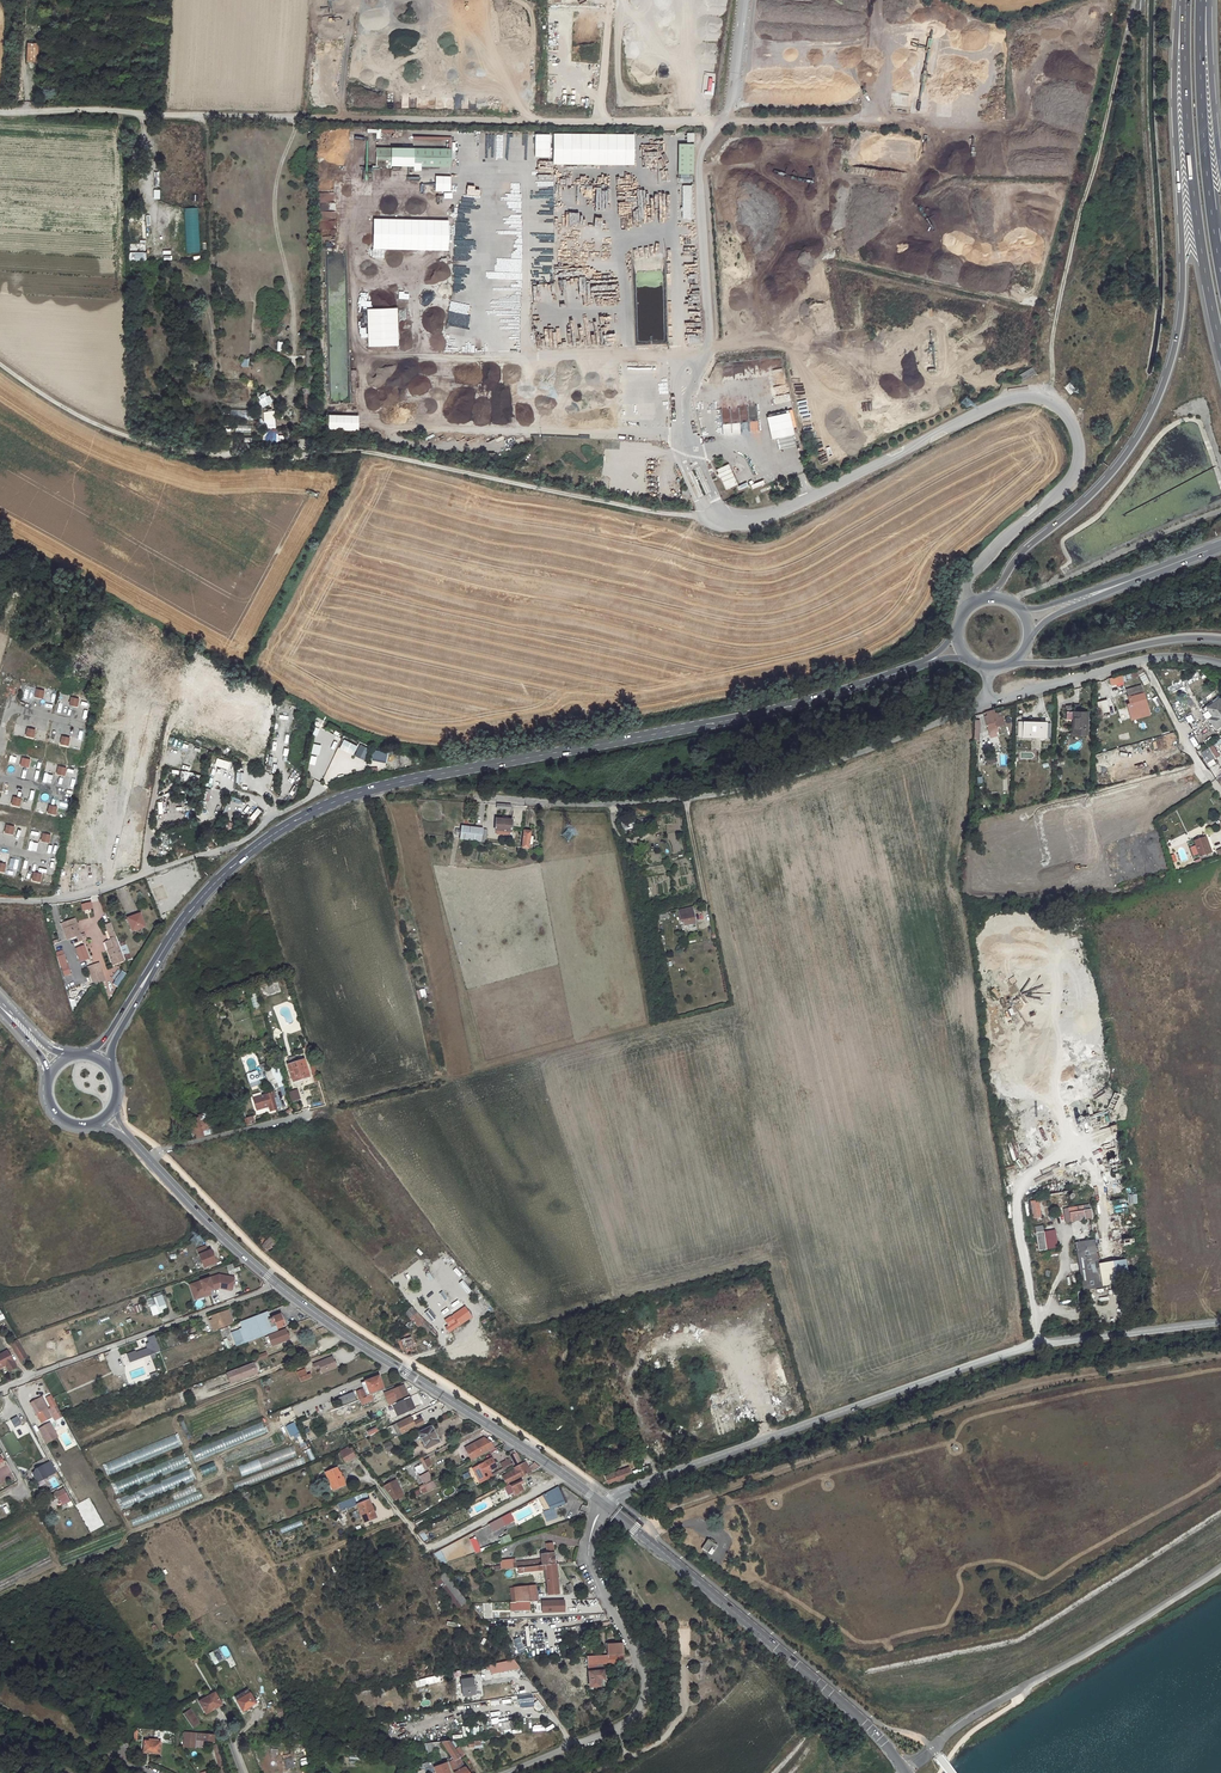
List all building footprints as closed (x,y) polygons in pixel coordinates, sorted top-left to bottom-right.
[(381,37),(381,51),(395,51),(395,38),(381,37)] [(38,63),(38,43),(26,43),(26,63),(38,63)] [(703,90),(710,92),(712,78),(705,77),(703,90)] [(563,95),(561,104),(569,105),(571,96),(563,95)] [(376,139),(381,139),(380,128),(366,129),(366,133),(375,133),(376,139)] [(694,142),(694,132),(686,133),(687,142),(694,142)] [(633,165),(634,135),(553,134),(552,164),(633,165)] [(531,149),(545,148),(544,135),(530,136),(531,149)] [(694,175),(694,145),(678,145),(678,175),(694,175)] [(451,148),(375,148),(375,166),(412,166),(412,171),(420,171),(420,166),(451,167),(451,148)] [(682,219),(691,219),(691,185),(682,185),(682,219)] [(198,208),(183,208),(185,253),(200,252),(198,208)] [(334,219),(333,211),(324,212),(325,220),(334,219)] [(588,221),(588,230),(604,230),(604,225),(598,225),(598,221),(588,221)] [(322,238),(336,237),(336,230),(322,231),(322,238)] [(842,236),(840,242),(848,244),(850,238),(842,236)] [(588,245),(597,243),(596,237),(587,238),(588,245)] [(566,270),(564,264),(554,266),(555,273),(566,270)] [(398,345),(397,308),(366,309),(367,345),(398,345)] [(935,339),(919,342),(921,357),(937,355),(935,339)] [(737,362),(738,375),(745,375),(754,374),(754,361),(737,362)] [(734,366),(724,366),(724,378),(734,378),(734,366)] [(1032,367),(1018,375),(1021,381),(1035,373),(1032,367)] [(774,391),(770,393),(777,403),(782,400),(778,395),(782,393),(776,385),(772,388),(774,391)] [(310,387),(302,388),(305,409),(313,408),(310,387)] [(391,421),(466,423),(466,393),(392,392),(391,421)] [(275,411),(264,411),(264,429),(275,429),(275,411)] [(791,435),(794,435),(789,412),(766,417),(771,440),(777,439),(778,448),(793,445),(791,435)] [(359,416),(329,415),(328,430),(358,431),(359,416)] [(732,424),(735,432),(741,430),(739,422),(732,424)] [(757,422),(751,423),(752,430),(759,429),(757,422)] [(738,485),(729,464),(716,469),(718,473),(717,474),(719,478),(720,478),(725,490),(738,485)] [(773,470),(748,480),(751,488),(776,478),(773,470)] [(1031,557),(1037,564),(1049,555),(1043,548),(1031,557)] [(1146,669),(1116,678),(1118,683),(1121,683),(1121,680),(1143,674),(1147,680),(1151,677),(1146,669)] [(1144,686),(1129,689),(1132,705),(1140,704),(1139,702),(1146,701),(1144,686)] [(1205,696),(1210,704),(1207,707),(1213,716),(1220,711),(1220,693),(1218,688),(1205,696)] [(1099,714),(1109,712),(1107,699),(1096,701),(1099,714)] [(1185,699),(1180,703),(1186,712),(1192,708),(1185,699)] [(86,719),(88,709),(80,707),(77,717),(86,719)] [(989,717),(986,718),(989,732),(1000,729),(999,727),(1002,727),(1001,720),(1000,715),(998,716),(997,711),(988,713),(989,717)] [(1075,711),(1074,735),(1091,736),(1092,712),(1075,711)] [(1026,722),(1025,737),(1048,739),(1049,723),(1026,722)] [(74,728),(71,745),(80,747),(83,730),(74,728)] [(327,733),(324,740),(339,746),(341,738),(327,733)] [(339,748),(353,755),(358,746),(343,739),(339,748)] [(319,755),(321,745),(313,744),(311,754),(319,755)] [(359,744),(354,756),(364,760),(369,749),(359,744)] [(1215,760),(1220,755),(1213,745),(1201,754),(1211,768),(1217,763),(1215,760)] [(197,783),(199,774),(183,771),(181,780),(197,783)] [(255,821),(261,810),(256,807),(250,818),(255,821)] [(497,821),(495,835),(512,836),(514,823),(497,821)] [(464,830),(462,843),(487,846),(489,834),(464,830)] [(535,841),(532,840),(532,838),(525,836),(523,851),(531,853),(531,849),(534,849),(535,841)] [(1213,856),(1208,840),(1199,843),(1204,859),(1213,856)] [(30,871),(25,869),(27,863),(24,862),(20,875),(28,878),(30,871)] [(82,910),(92,908),(91,902),(81,903),(82,910)] [(693,907),(682,909),(685,923),(696,921),(693,907)] [(114,948),(108,950),(113,963),(125,958),(120,944),(107,909),(101,911),(114,948)] [(139,914),(127,918),(131,929),(143,925),(139,914)] [(66,940),(81,934),(75,917),(60,923),(66,940)] [(126,942),(120,944),(125,958),(131,956),(126,942)] [(84,944),(75,947),(80,961),(89,958),(84,944)] [(64,949),(57,951),(62,976),(69,975),(64,949)] [(242,957),(234,960),(239,973),(247,970),(242,957)] [(1079,965),(1081,975),(1088,974),(1086,964),(1079,965)] [(89,971),(92,984),(105,981),(101,968),(89,971)] [(115,979),(112,984),(118,987),(126,973),(118,968),(112,977),(115,979)] [(424,988),(417,990),(420,998),(427,996),(424,988)] [(1062,1052),(1063,1060),(1077,1060),(1076,1051),(1062,1052)] [(307,1060),(290,1064),(294,1079),(304,1076),(304,1078),(311,1076),(307,1060)] [(268,1070),(260,1072),(262,1079),(270,1077),(268,1070)] [(260,1072),(252,1075),(254,1081),(262,1079),(260,1072)] [(259,1112),(270,1109),(271,1114),(279,1112),(274,1095),(256,1100),(259,1112)] [(251,1106),(242,1109),(247,1124),(255,1122),(252,1115),(254,1114),(251,1106)] [(185,1115),(174,1118),(176,1123),(160,1128),(163,1135),(184,1128),(182,1122),(187,1120),(185,1115)] [(199,1137),(217,1133),(211,1115),(194,1120),(197,1128),(194,1129),(195,1134),(198,1133),(199,1137)] [(1109,1148),(1110,1148),(1101,1150),(1103,1157),(1118,1154),(1116,1147),(1109,1148)] [(1128,1194),(1129,1204),(1137,1203),(1136,1194),(1128,1194)] [(1037,1198),(1027,1199),(1030,1218),(1040,1217),(1037,1198)] [(1088,1203),(1069,1206),(1071,1221),(1091,1217),(1088,1203)] [(1034,1240),(1030,1240),(1031,1248),(1035,1248),(1037,1261),(1047,1260),(1041,1225),(1032,1227),(1034,1240)] [(274,1234),(262,1246),(272,1256),(284,1244),(274,1234)] [(1094,1239),(1074,1242),(1082,1290),(1102,1287),(1098,1263),(1094,1239)] [(193,1243),(195,1249),(199,1261),(209,1257),(206,1246),(204,1246),(202,1240),(193,1243)] [(182,1241),(177,1243),(180,1254),(185,1253),(182,1241)] [(1124,1259),(1098,1263),(1102,1287),(1128,1283),(1124,1259)] [(221,1288),(233,1290),(236,1278),(220,1275),(194,1284),(198,1296),(206,1293),(206,1295),(211,1293),(211,1291),(210,1290),(214,1289),(214,1290),(221,1288)] [(198,1296),(194,1284),(191,1285),(196,1300),(212,1294),(211,1293),(206,1295),(206,1293),(198,1296)] [(161,1293),(146,1298),(152,1315),(167,1310),(161,1293)] [(132,1307),(135,1313),(141,1310),(139,1304),(132,1307)] [(405,1312),(425,1334),(429,1330),(435,1336),(437,1334),(412,1306),(405,1312)] [(230,1309),(213,1316),(214,1318),(218,1330),(235,1324),(230,1309)] [(449,1324),(446,1326),(451,1333),(471,1319),(463,1309),(447,1320),(449,1324)] [(266,1311),(254,1316),(257,1322),(261,1321),(262,1323),(270,1320),(266,1311)] [(497,1313),(485,1321),(490,1330),(504,1323),(497,1313)] [(257,1338),(277,1330),(275,1327),(277,1326),(277,1328),(285,1325),(282,1315),(270,1320),(262,1323),(261,1321),(257,1322),(252,1324),(254,1330),(255,1333),(257,1338)] [(285,1328),(267,1335),(271,1346),(289,1339),(285,1328)] [(153,1335),(146,1338),(153,1354),(159,1351),(153,1335)] [(414,1336),(402,1340),(406,1351),(410,1350),(413,1357),(428,1353),(426,1345),(417,1348),(414,1336)] [(17,1339),(9,1344),(20,1362),(28,1357),(17,1339)] [(300,1342),(287,1347),(288,1351),(302,1346),(300,1342)] [(257,1355),(259,1360),(268,1357),(266,1352),(257,1355)] [(0,1358),(0,1368),(2,1371),(4,1370),(7,1375),(12,1372),(3,1357),(0,1358)] [(144,1359),(147,1368),(156,1365),(153,1357),(144,1359)] [(323,1373),(336,1368),(332,1357),(313,1364),(315,1370),(320,1368),(323,1373)] [(250,1363),(228,1371),(232,1383),(254,1374),(250,1363)] [(138,1372),(137,1368),(128,1372),(132,1381),(161,1370),(159,1367),(147,1372),(146,1369),(138,1372)] [(304,1368),(296,1372),(298,1377),(307,1374),(304,1368)] [(4,1370),(2,1371),(6,1378),(13,1374),(12,1372),(7,1375),(4,1370)] [(307,1374),(298,1377),(300,1382),(312,1378),(310,1373),(307,1374)] [(380,1378),(362,1384),(364,1390),(357,1392),(361,1401),(367,1398),(379,1393),(385,1391),(380,1378)] [(404,1387),(393,1391),(395,1395),(388,1397),(390,1403),(397,1400),(398,1404),(409,1399),(404,1387)] [(353,1392),(337,1397),(340,1406),(356,1401),(353,1392)] [(379,1393),(367,1398),(370,1405),(382,1401),(379,1393)] [(32,1402),(37,1412),(42,1410),(47,1421),(62,1413),(57,1405),(50,1409),(43,1396),(32,1402)] [(398,1404),(392,1406),(397,1418),(414,1411),(409,1399),(398,1404)] [(309,1408),(311,1416),(333,1410),(331,1402),(309,1408)] [(397,1423),(403,1435),(426,1424),(423,1419),(415,1423),(411,1416),(397,1423)] [(178,1423),(184,1434),(189,1432),(183,1420),(178,1423)] [(285,1426),(291,1440),(295,1438),(298,1446),(304,1443),(294,1422),(285,1426)] [(194,1459),(266,1435),(262,1424),(190,1448),(194,1459)] [(60,1438),(53,1425),(50,1426),(57,1439),(60,1438)] [(50,1426),(42,1430),(49,1444),(57,1439),(50,1426)] [(430,1427),(418,1433),(425,1448),(438,1442),(430,1427)] [(108,1473),(180,1447),(176,1436),(104,1462),(108,1473)] [(495,1448),(491,1442),(484,1437),(463,1447),(471,1460),(495,1448)] [(389,1441),(383,1444),(387,1451),(393,1448),(389,1441)] [(241,1475),(297,1457),(293,1446),(238,1465),(241,1475)] [(306,1449),(310,1461),(315,1459),(311,1448),(306,1449)] [(352,1449),(342,1454),(347,1462),(357,1457),(352,1449)] [(516,1452),(510,1455),(515,1465),(521,1463),(516,1452)] [(185,1456),(113,1480),(117,1491),(188,1467),(185,1456)] [(431,1476),(440,1473),(435,1456),(422,1460),(424,1469),(428,1467),(431,1476)] [(294,1459),(296,1466),(305,1464),(303,1457),(294,1459)] [(491,1458),(471,1468),(479,1484),(493,1477),(490,1471),(496,1468),(491,1458)] [(502,1468),(511,1464),(508,1458),(499,1463),(502,1468)] [(39,1471),(34,1473),(39,1482),(58,1472),(52,1461),(37,1468),(39,1471)] [(532,1472),(526,1461),(513,1468),(514,1470),(501,1476),(506,1485),(509,1484),(521,1478),(532,1472)] [(535,1463),(530,1466),(533,1472),(540,1468),(535,1463)] [(338,1468),(327,1473),(334,1489),(345,1485),(338,1468)] [(628,1469),(605,1476),(608,1487),(631,1479),(628,1469)] [(189,1471),(117,1497),(121,1508),(193,1481),(189,1471)] [(428,1471),(419,1475),(423,1483),(418,1486),(420,1490),(425,1488),(427,1492),(437,1487),(428,1471)] [(54,1489),(63,1484),(58,1474),(48,1480),(54,1489)] [(249,1478),(233,1483),(235,1488),(251,1483),(249,1478)] [(521,1478),(509,1484),(515,1496),(527,1489),(521,1478)] [(396,1480),(382,1486),(394,1501),(404,1495),(396,1480)] [(175,1503),(130,1519),(133,1526),(203,1499),(200,1491),(197,1492),(194,1485),(171,1494),(175,1503)] [(558,1487),(542,1494),(549,1509),(543,1511),(546,1522),(557,1518),(554,1508),(565,1504),(558,1487)] [(70,1501),(66,1494),(67,1494),(64,1489),(54,1494),(57,1498),(59,1498),(63,1505),(70,1501)] [(367,1495),(338,1507),(341,1514),(358,1508),(365,1523),(376,1519),(367,1495)] [(770,1508),(771,1509),(773,1510),(775,1510),(777,1510),(778,1509),(780,1508),(781,1506),(782,1505),(782,1503),(781,1501),(781,1499),(779,1498),(778,1497),(776,1496),(774,1496),(772,1497),(770,1498),(769,1499),(768,1501),(768,1503),(768,1505),(769,1506),(770,1508)] [(514,1521),(510,1513),(488,1524),(492,1532),(514,1521)] [(301,1520),(279,1528),(281,1533),(303,1526),(301,1520)] [(717,1546),(701,1534),(704,1530),(705,1530),(706,1531),(707,1531),(708,1531),(709,1530),(710,1529),(710,1528),(709,1526),(709,1525),(707,1525),(705,1525),(704,1526),(700,1523),(695,1529),(692,1527),(686,1534),(681,1542),(690,1549),(692,1547),(694,1544),(710,1556),(717,1546)] [(424,1541),(428,1538),(423,1531),(419,1534),(424,1541)] [(501,1544),(511,1541),(509,1534),(499,1537),(501,1544)] [(475,1537),(469,1539),(475,1553),(480,1550),(475,1537)] [(553,1543),(545,1544),(546,1553),(554,1553),(553,1543)] [(441,1565),(447,1562),(440,1550),(434,1553),(441,1565)] [(554,1553),(540,1554),(541,1565),(555,1563),(554,1553)] [(512,1559),(500,1560),(501,1569),(513,1568),(512,1559)] [(544,1571),(547,1596),(560,1594),(556,1564),(517,1568),(518,1574),(544,1571)] [(466,1602),(444,1573),(439,1577),(461,1606),(466,1602)] [(570,1583),(565,1586),(568,1593),(574,1590),(570,1583)] [(536,1585),(510,1588),(511,1601),(538,1601),(536,1585)] [(565,1600),(541,1600),(542,1612),(565,1612),(565,1600)] [(623,1644),(607,1644),(608,1656),(622,1654),(624,1654),(623,1644)] [(221,1647),(224,1657),(230,1656),(227,1646),(221,1647)] [(222,1661),(219,1653),(214,1655),(213,1651),(209,1653),(213,1664),(222,1661)] [(608,1656),(589,1657),(589,1664),(602,1663),(623,1662),(622,1654),(608,1656)] [(517,1661),(501,1665),(503,1674),(524,1670),(517,1661)] [(602,1663),(589,1664),(590,1671),(603,1671),(602,1663)] [(590,1671),(587,1672),(588,1687),(604,1686),(603,1671),(590,1671)] [(420,1686),(440,1681),(438,1675),(418,1680),(420,1686)] [(477,1679),(464,1681),(466,1697),(480,1695),(477,1679)] [(212,1693),(197,1703),(203,1713),(212,1708),(213,1710),(220,1706),(212,1693)] [(247,1693),(235,1701),(240,1711),(253,1703),(247,1693)] [(279,1704),(272,1708),(276,1715),(282,1710),(279,1704)] [(188,1710),(180,1714),(190,1729),(197,1724),(188,1710)] [(513,1722),(504,1723),(505,1731),(514,1730),(513,1722)] [(473,1734),(482,1734),(482,1726),(473,1726),(473,1734)] [(216,1735),(185,1733),(184,1750),(197,1751),(197,1743),(216,1745),(216,1735)] [(427,1745),(430,1755),(447,1750),(454,1761),(453,1761),(457,1772),(473,1772),(463,1759),(458,1752),(451,1742),(427,1745)] [(146,1743),(145,1754),(161,1756),(162,1744),(146,1743)] [(292,1757),(283,1758),(285,1769),(294,1767),(292,1757)] [(413,1772),(433,1772),(439,1771),(440,1772),(452,1772),(447,1761),(441,1764),(439,1759),(432,1761),(434,1766),(413,1772)]
